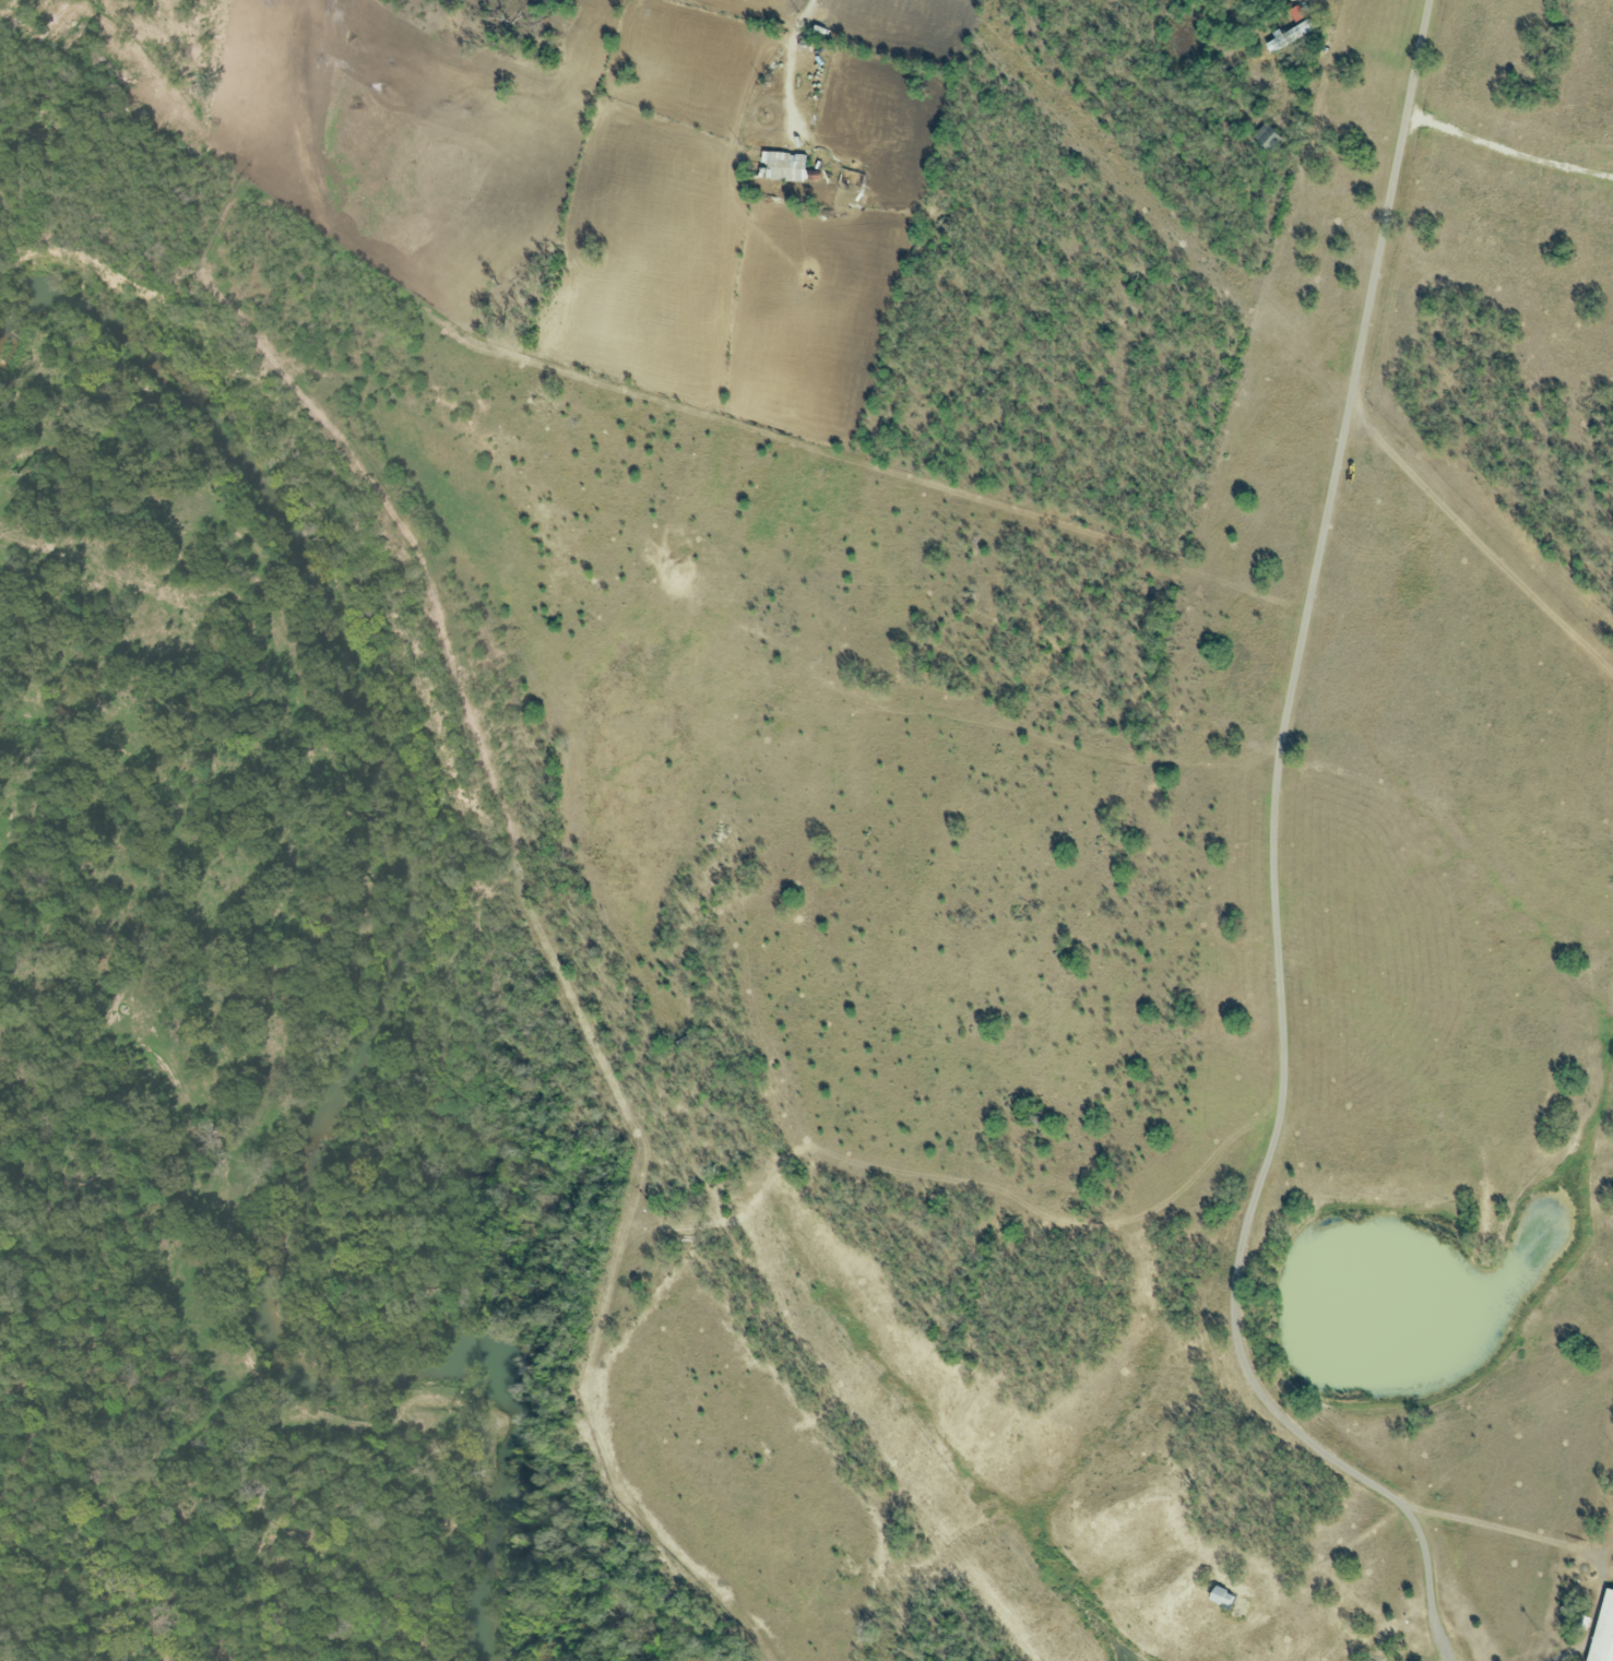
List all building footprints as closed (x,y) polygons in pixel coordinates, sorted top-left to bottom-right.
[(1295,22),(1305,16),(1298,5),(1288,10),(1295,22)] [(1264,42),(1270,53),(1315,30),(1309,19),(1264,42)] [(1252,137),(1270,154),(1284,140),(1266,122),(1252,137)] [(761,166),(760,180),(804,182),(806,155),(761,152),(760,166),(761,166)] [(1604,1588),(1587,1660),(1612,1660),(1612,1590),(1604,1588)]
